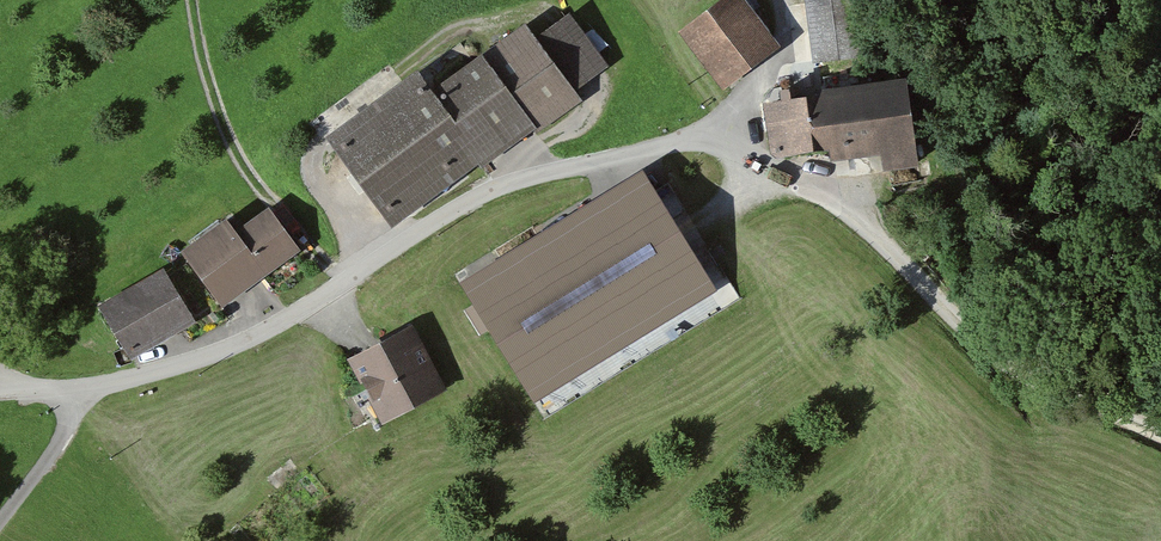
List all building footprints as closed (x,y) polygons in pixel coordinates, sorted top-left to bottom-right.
[(747,0),(718,0),(678,30),(724,90),(782,46),(747,0)] [(812,62),(862,56),(855,0),(804,0),(812,62)] [(418,71),(328,136),(394,226),(480,163),(483,167),(533,131),(535,135),(583,100),(575,89),(608,65),(570,13),(537,38),(526,22),(432,90),(418,71)] [(781,99),(763,102),(771,153),(777,158),(827,150),(829,163),(880,156),(883,171),(920,166),(906,76),(819,89),(820,94),(795,98),(794,88),(780,90),(781,99)] [(459,282),(533,403),(717,290),(643,170),(459,282)] [(226,217),(181,250),(222,307),(302,250),(269,205),(236,229),(226,217)] [(163,265),(99,304),(132,360),(197,321),(163,265)] [(412,324),(347,358),(382,424),(447,389),(412,324)]
